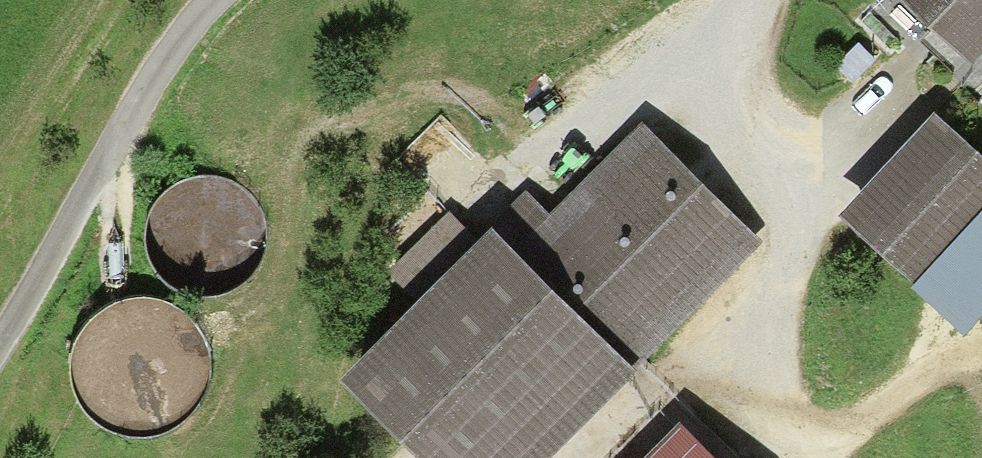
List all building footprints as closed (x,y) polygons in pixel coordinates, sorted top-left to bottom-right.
[(964,58),(981,39),(981,0),(904,0),(964,58)] [(841,221),(954,331),(981,302),(981,171),(935,125),(841,221)] [(533,209),(495,245),(625,380),(759,253),(650,139),(553,231),(533,209)] [(207,172),(162,194),(147,230),(153,264),(183,290),(224,291),(263,266),(268,219),(248,189),(207,172)] [(426,310),(481,259),(446,223),(392,274),(426,310)] [(350,383),(422,457),(543,457),(625,380),(495,245),(481,259),(426,310),(350,383)] [(130,295),(97,314),(77,341),(77,397),(117,430),(152,434),(183,415),(198,392),(205,354),(191,322),(162,302),(130,295)] [(682,418),(642,457),(720,457),(682,418)]
